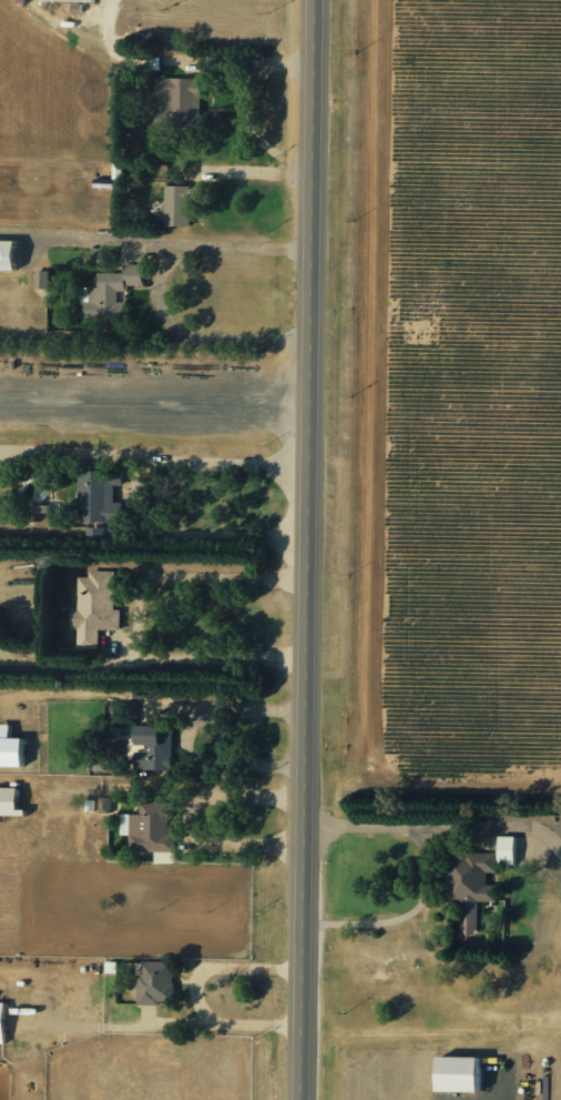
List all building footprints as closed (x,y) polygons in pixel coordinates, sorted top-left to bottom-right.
[(175,127),(197,128),(198,79),(156,78),(156,105),(176,106),(175,127)] [(189,227),(190,187),(164,186),(163,226),(189,227)] [(13,242),(0,242),(0,271),(12,271),(13,242)] [(97,273),(97,287),(82,287),(82,333),(101,333),(101,317),(124,317),(124,303),(117,303),(117,291),(125,291),(125,285),(143,285),(143,265),(123,265),(123,273),(97,273)] [(34,289),(47,288),(47,271),(33,271),(34,289)] [(117,523),(118,491),(120,491),(120,473),(77,472),(76,522),(117,523)] [(116,570),(91,570),(91,577),(81,577),(81,609),(75,609),(75,630),(84,630),(84,651),(103,651),(103,633),(125,633),(125,619),(124,619),(124,609),(116,609),(116,570)] [(24,737),(7,737),(7,723),(0,723),(0,766),(24,766),(24,737)] [(132,768),(170,770),(171,725),(133,724),(132,744),(146,744),(145,759),(132,759),(132,768)] [(15,787),(0,787),(0,815),(22,815),(22,809),(15,809),(15,787)] [(98,812),(108,813),(109,798),(99,797),(98,812)] [(129,814),(127,850),(173,852),(174,834),(168,834),(169,803),(139,802),(138,814),(129,814)] [(514,836),(497,835),(496,864),(513,864),(514,836)] [(153,862),(174,863),(174,853),(154,852),(153,862)] [(477,901),(495,901),(495,887),(486,887),(486,871),(495,871),(494,853),(446,854),(447,901),(460,901),(460,933),(477,932),(477,901)] [(136,1003),(169,1004),(169,962),(137,962),(136,1003)]
